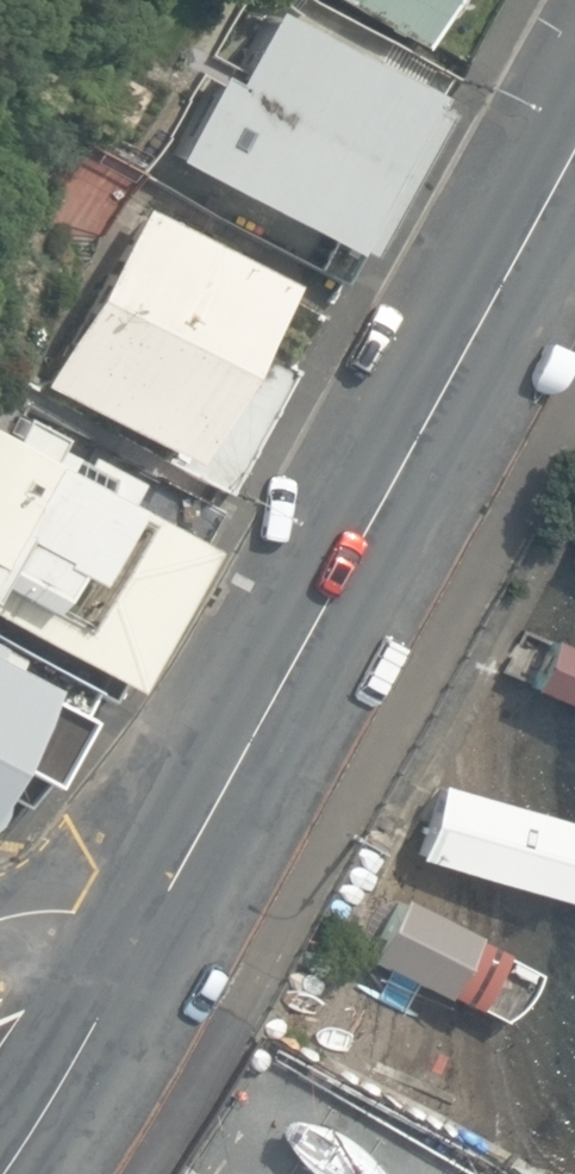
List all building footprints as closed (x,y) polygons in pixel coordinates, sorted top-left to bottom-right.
[(408,48),(436,0),(324,0),(408,48)] [(396,94),(262,27),(241,71),(223,62),(177,152),(265,196),(255,215),(319,247),(396,94)] [(142,199),(44,379),(193,460),(292,281),(142,199)] [(0,429),(0,613),(127,682),(205,540),(0,429)] [(558,552),(574,561),(574,520),(558,552)] [(534,635),(512,688),(574,715),(574,653),(534,635)] [(0,650),(0,804),(63,683),(0,650)] [(436,783),(413,860),(553,902),(574,827),(574,824),(436,783)] [(488,949),(390,900),(358,962),(457,1011),(488,949)]
